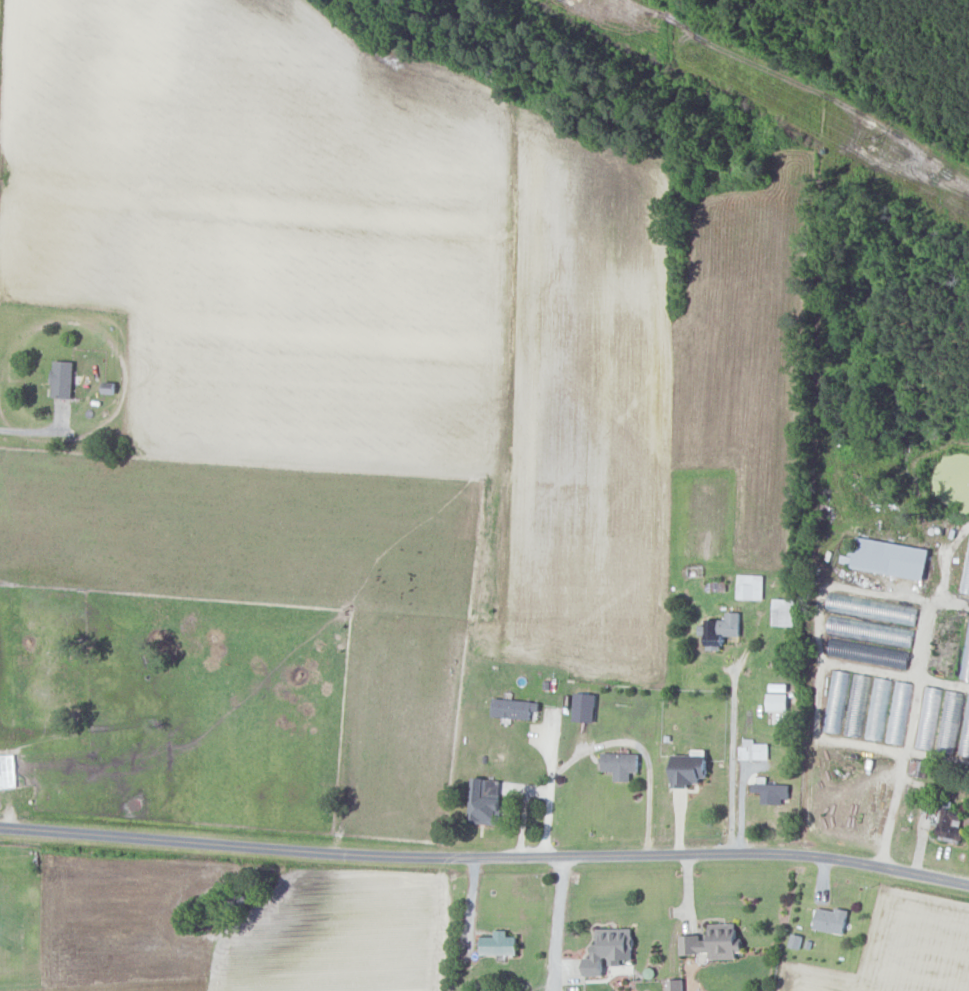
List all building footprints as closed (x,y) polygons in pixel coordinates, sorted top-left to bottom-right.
[(74,362),(53,361),(52,398),(73,398),(74,362)] [(931,549),(857,538),(852,569),(926,580),(931,549)] [(738,600),(764,600),(765,576),(738,575),(738,600)] [(795,600),(776,600),(776,610),(784,610),(784,612),(790,612),(790,626),(795,626),(795,600)] [(707,620),(706,626),(699,626),(699,635),(706,635),(706,650),(724,651),(724,636),(741,637),(741,613),(727,612),(726,620),(707,620)] [(841,734),(850,672),(833,670),(824,731),(841,734)] [(916,748),(933,750),(942,689),(924,686),(916,748)] [(596,721),(597,695),(575,694),(574,720),(596,721)] [(789,711),(789,694),(768,694),(768,711),(789,711)] [(493,716),(532,718),(532,711),(540,711),(540,701),(506,699),(506,698),(494,697),(493,716)] [(769,744),(754,744),(754,739),(741,739),(741,759),(769,759),(769,744)] [(639,772),(639,753),(603,752),(602,771),(615,771),(615,780),(631,781),(631,772),(639,772)] [(16,787),(14,754),(0,754),(0,788),(16,787)] [(673,783),(709,783),(708,754),(673,755),(673,783)] [(762,801),(789,802),(790,784),(767,783),(768,776),(759,776),(759,783),(753,783),(753,791),(762,792),(762,801)] [(503,778),(472,777),(470,823),(500,824),(503,778)] [(938,834),(965,840),(968,821),(968,814),(944,809),(938,834)] [(817,906),(814,929),(846,934),(849,910),(817,906)] [(681,954),(710,953),(710,959),(742,958),(741,939),(738,939),(738,922),(709,924),(710,939),(701,940),(701,934),(680,934),(681,954)] [(585,976),(604,975),(604,958),(609,958),(609,965),(622,965),(622,958),(634,958),(634,928),(597,928),(597,944),(593,944),(593,957),(585,957),(585,976)] [(518,954),(517,935),(508,936),(508,929),(495,929),(495,936),(481,936),(481,954),(518,954)] [(684,979),(667,979),(668,990),(684,990),(684,979)]
